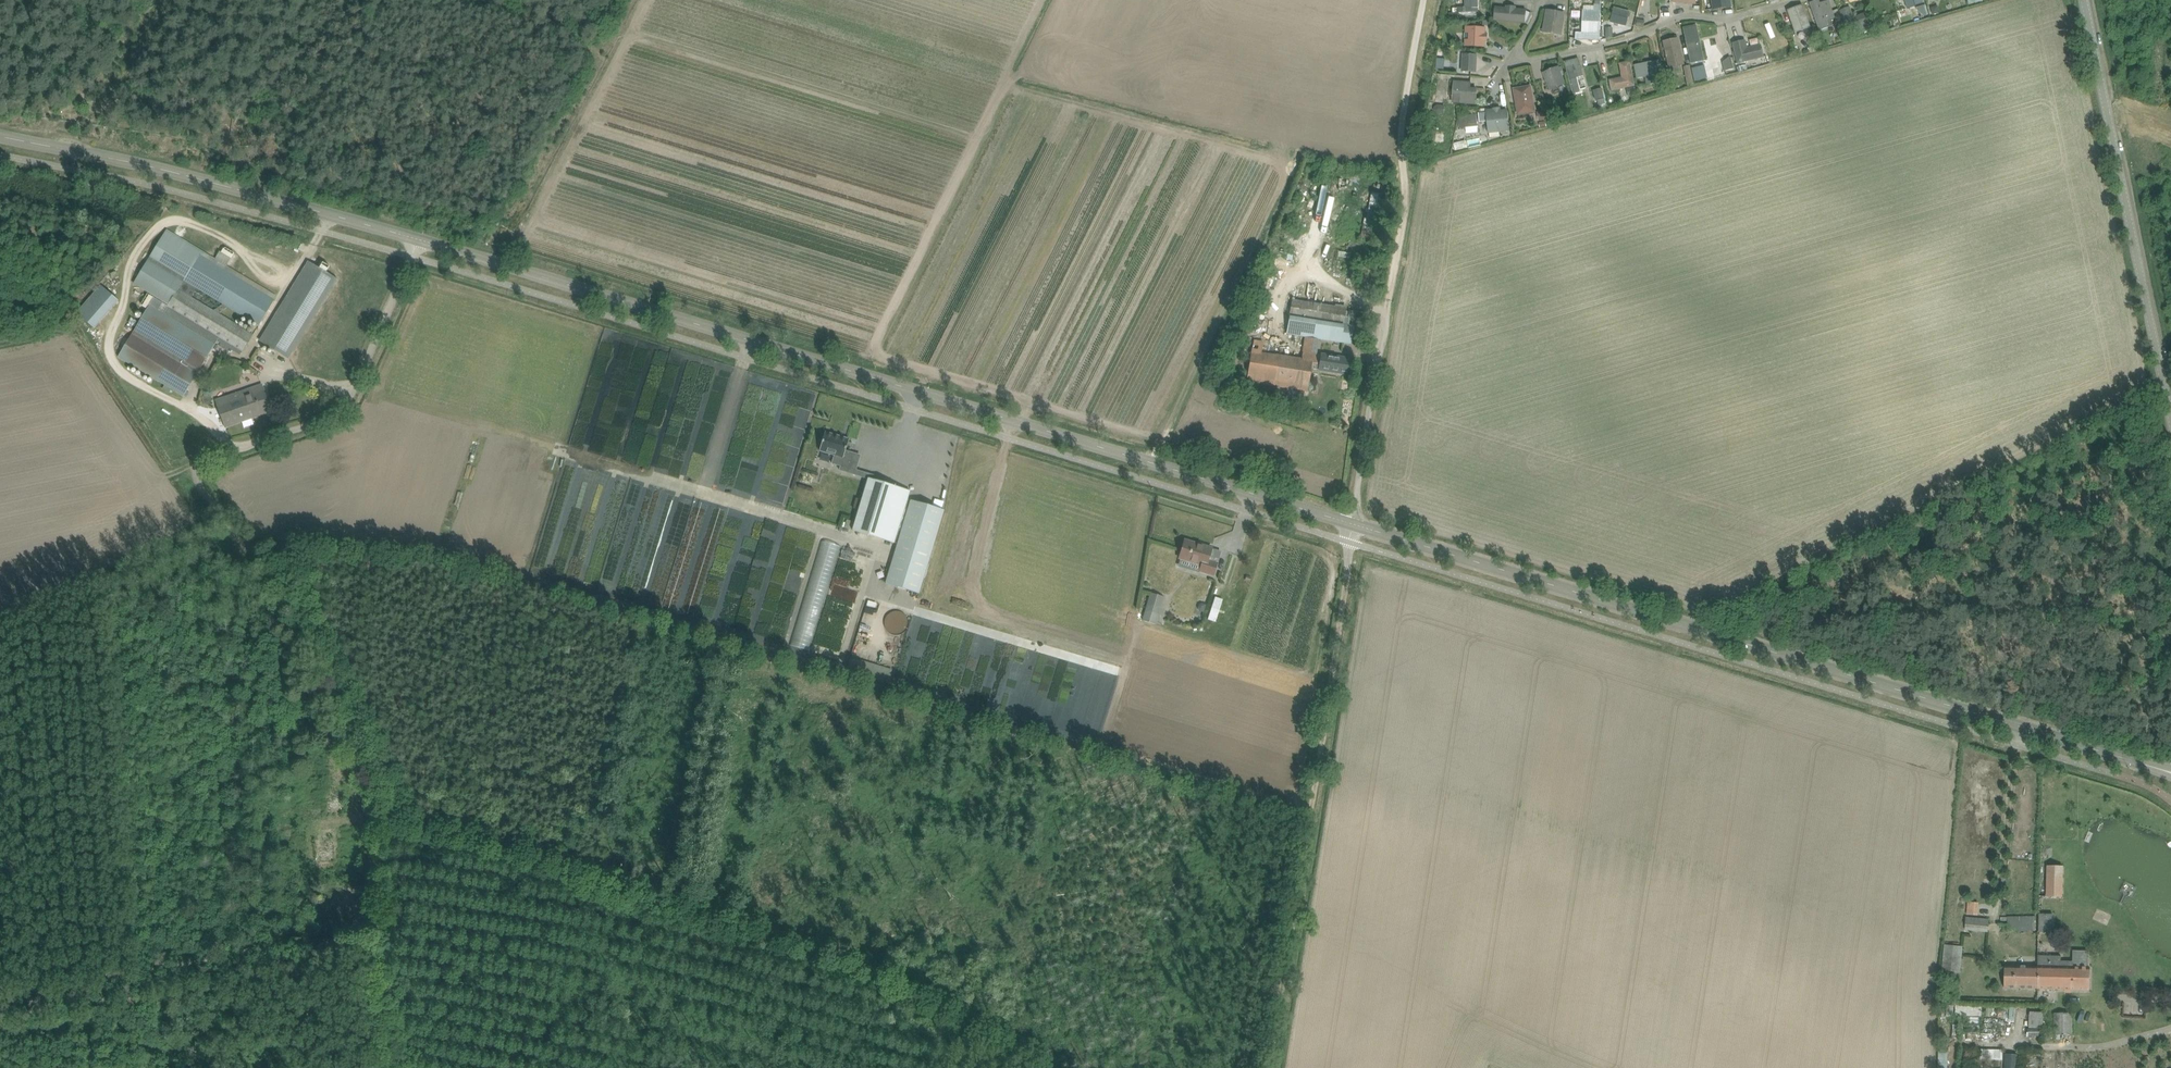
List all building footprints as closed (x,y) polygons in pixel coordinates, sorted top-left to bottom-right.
[(1478,0),(1465,0),(1466,13),(1479,12),(1478,0)] [(1731,0),(1711,0),(1712,9),(1732,7),(1731,0)] [(1830,0),(1829,0),(1820,3),(1819,0),(1817,0),(1810,2),(1820,30),(1838,24),(1830,0)] [(1575,39),(1600,40),(1600,38),(1600,30),(1601,4),(1595,4),(1595,10),(1583,9),(1582,32),(1576,32),(1575,39)] [(1811,26),(1802,4),(1787,10),(1795,32),(1811,26)] [(1494,20),(1526,23),(1527,9),(1517,8),(1517,6),(1506,5),(1506,7),(1495,6),(1494,20)] [(1923,5),(1917,7),(1918,10),(1924,15),(1926,15),(1923,5)] [(1840,10),(1848,32),(1870,24),(1870,23),(1871,22),(1871,21),(1871,19),(1871,17),(1870,15),(1869,13),(1868,13),(1866,13),(1866,12),(1857,15),(1857,14),(1853,12),(1853,13),(1850,6),(1840,10)] [(1614,7),(1610,22),(1627,27),(1631,11),(1614,7)] [(1542,32),(1562,35),(1566,12),(1546,9),(1542,32)] [(1449,13),(1450,21),(1459,21),(1458,12),(1449,13)] [(1697,24),(1683,28),(1691,63),(1705,61),(1703,51),(1697,53),(1693,36),(1699,34),(1697,24)] [(1465,26),(1465,34),(1469,34),(1468,39),(1465,39),(1464,46),(1485,47),(1486,41),(1487,41),(1488,33),(1486,33),(1486,27),(1465,26)] [(1807,28),(1810,35),(1816,33),(1814,26),(1807,28)] [(1846,33),(1839,35),(1841,41),(1848,39),(1846,33)] [(1684,65),(1678,37),(1663,41),(1669,68),(1684,65)] [(1748,47),(1746,40),(1733,43),(1738,64),(1764,57),(1761,44),(1748,47)] [(1462,70),(1476,70),(1476,54),(1463,54),(1462,70)] [(1730,57),(1723,62),(1726,71),(1734,69),(1730,57)] [(1564,61),(1573,93),(1581,91),(1577,78),(1584,76),(1579,58),(1564,61)] [(1613,90),(1635,86),(1631,62),(1621,64),(1623,78),(1611,81),(1613,90)] [(1637,66),(1639,79),(1647,77),(1649,85),(1657,84),(1655,76),(1664,75),(1661,62),(1637,66)] [(1684,66),(1688,86),(1694,85),(1690,65),(1684,66)] [(1566,84),(1559,66),(1543,72),(1550,90),(1566,84)] [(1453,80),(1452,95),(1461,96),(1461,103),(1477,104),(1478,88),(1471,88),(1471,82),(1453,80)] [(1662,85),(1663,91),(1670,90),(1668,83),(1662,85)] [(1532,85),(1513,88),(1518,115),(1535,112),(1536,112),(1532,85)] [(1638,95),(1636,87),(1629,89),(1631,96),(1638,95)] [(1595,91),(1597,100),(1606,98),(1603,89),(1595,91)] [(1436,113),(1445,114),(1445,105),(1437,105),(1435,107),(1434,110),(1436,113)] [(1480,122),(1487,121),(1488,133),(1510,131),(1508,109),(1501,110),(1501,107),(1492,108),(1492,109),(1486,109),(1486,112),(1479,113),(1480,122)] [(1547,110),(1537,112),(1539,121),(1548,119),(1547,110)] [(1461,128),(1479,126),(1477,114),(1460,116),(1461,128)] [(1434,142),(1444,143),(1445,131),(1435,130),(1434,142)] [(1467,140),(1454,143),(1456,150),(1468,147),(1467,140)] [(1371,192),(1369,206),(1362,239),(1377,241),(1386,195),(1371,192)] [(225,247),(221,252),(222,253),(218,260),(167,230),(135,284),(169,304),(168,306),(148,294),(141,305),(147,309),(118,356),(184,396),(218,340),(240,354),(243,351),(253,334),(219,313),(229,306),(259,325),(274,300),(276,296),(226,266),(234,253),(225,247)] [(261,341),(289,359),(338,279),(327,272),(330,266),(321,261),(317,266),(310,261),(261,341)] [(101,285),(77,313),(94,328),(119,300),(101,285)] [(1292,300),(1290,316),(1287,334),(1339,342),(1350,343),(1353,326),(1344,324),(1346,308),(1292,300)] [(1247,381),(1257,383),(1308,391),(1312,368),(1319,369),(1319,370),(1337,373),(1348,374),(1350,359),(1339,358),(1321,354),(1321,355),(1303,352),(1302,359),(1279,355),(1262,353),(1264,341),(1253,339),(1247,381)] [(272,410),(262,385),(216,400),(225,426),(272,410)] [(825,432),(822,442),(819,450),(834,455),(832,463),(849,468),(853,453),(846,450),(849,439),(825,432)] [(911,500),(907,499),(910,490),(880,481),(868,478),(868,479),(865,488),(853,530),(894,543),(894,542),(898,543),(885,583),(919,593),(944,510),(911,500)] [(820,539),(791,644),(812,650),(840,544),(820,539)] [(1209,560),(1212,549),(1212,548),(1203,545),(1202,547),(1198,546),(1198,544),(1185,540),(1179,558),(1202,565),(1200,571),(1214,575),(1218,562),(1209,560)] [(655,575),(655,550),(627,550),(627,575),(655,575)] [(1151,593),(1142,620),(1156,624),(1161,608),(1158,607),(1161,596),(1151,593)] [(904,633),(909,615),(890,610),(886,628),(904,633)] [(859,671),(879,676),(882,664),(861,660),(859,671)] [(2044,864),(2043,897),(2060,897),(2061,865),(2044,864)] [(1965,901),(1965,914),(1977,915),(1977,901),(1965,901)] [(2040,914),(2039,931),(2052,931),(2053,914),(2040,914)] [(1964,930),(1988,932),(1989,918),(1965,916),(1964,930)] [(2007,916),(2007,931),(2036,931),(2035,916),(2007,916)] [(1942,970),(1960,972),(1963,946),(1945,944),(1942,970)] [(2038,967),(2037,988),(2079,989),(2089,989),(2090,968),(2088,968),(2088,961),(2061,961),(2061,956),(2038,955),(2038,967)] [(2005,987),(2037,988),(2038,967),(2005,966),(2005,987)] [(2072,1034),(2072,1012),(2054,1013),(2054,1035),(2072,1034)] [(1979,1059),(2001,1060),(2001,1049),(1979,1048),(1979,1059)] [(2016,1053),(2004,1053),(2004,1067),(2016,1067),(2016,1053)]
